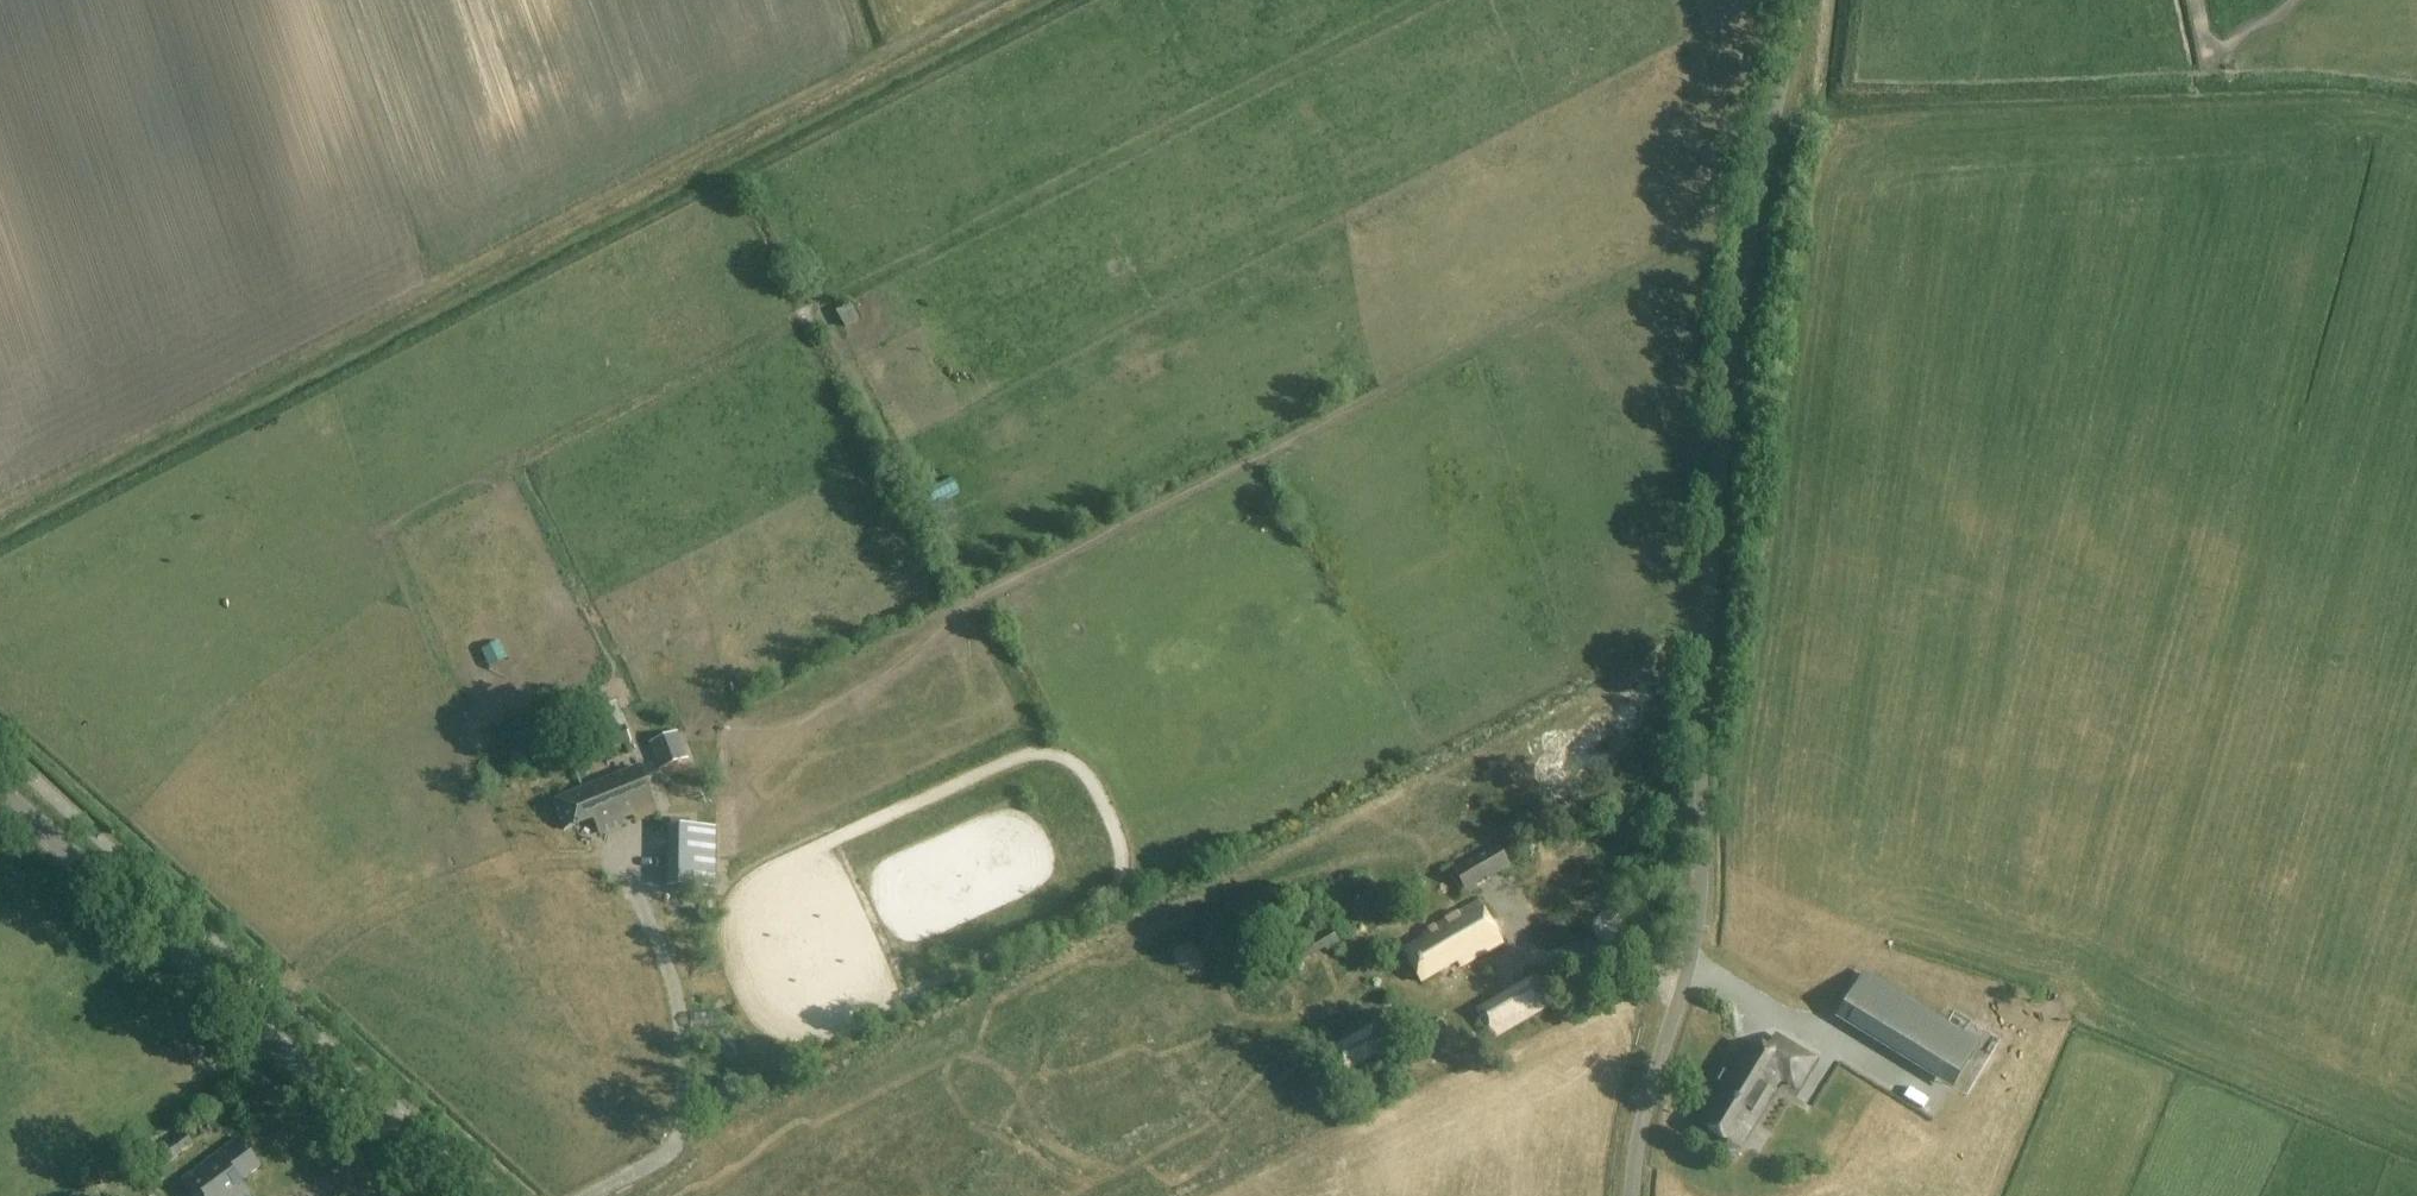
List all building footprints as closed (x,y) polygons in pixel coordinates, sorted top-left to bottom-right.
[(601,754),(631,742),(625,726),(595,737),(601,754)] [(650,743),(660,770),(687,760),(677,733),(650,743)] [(641,768),(583,791),(553,803),(564,830),(594,818),(600,834),(625,824),(624,822),(622,823),(621,818),(633,814),(635,820),(658,811),(641,768)] [(667,829),(666,886),(692,887),(693,830),(667,829)] [(1498,844),(1453,870),(1468,896),(1480,890),(1478,887),(1511,868),(1498,844)] [(1461,967),(1502,943),(1478,902),(1424,934),(1426,938),(1403,951),(1421,983),(1458,961),(1461,967)] [(1342,944),(1331,926),(1287,953),(1295,967),(1326,949),(1328,952),(1342,944)] [(1494,1040),(1556,1002),(1541,974),(1478,1011),(1494,1040)] [(1862,976),(1838,1017),(1956,1086),(1980,1045),(1862,976)] [(1375,1023),(1329,1049),(1343,1074),(1389,1049),(1375,1023)] [(1812,1061),(1778,1038),(1765,1058),(1747,1046),(1701,1116),(1738,1140),(1783,1071),(1799,1082),(1812,1061)] [(193,1147),(182,1132),(160,1148),(171,1164),(193,1147)] [(260,1168),(239,1139),(183,1181),(195,1195),(246,1195),(249,1194),(240,1183),(260,1168)]
